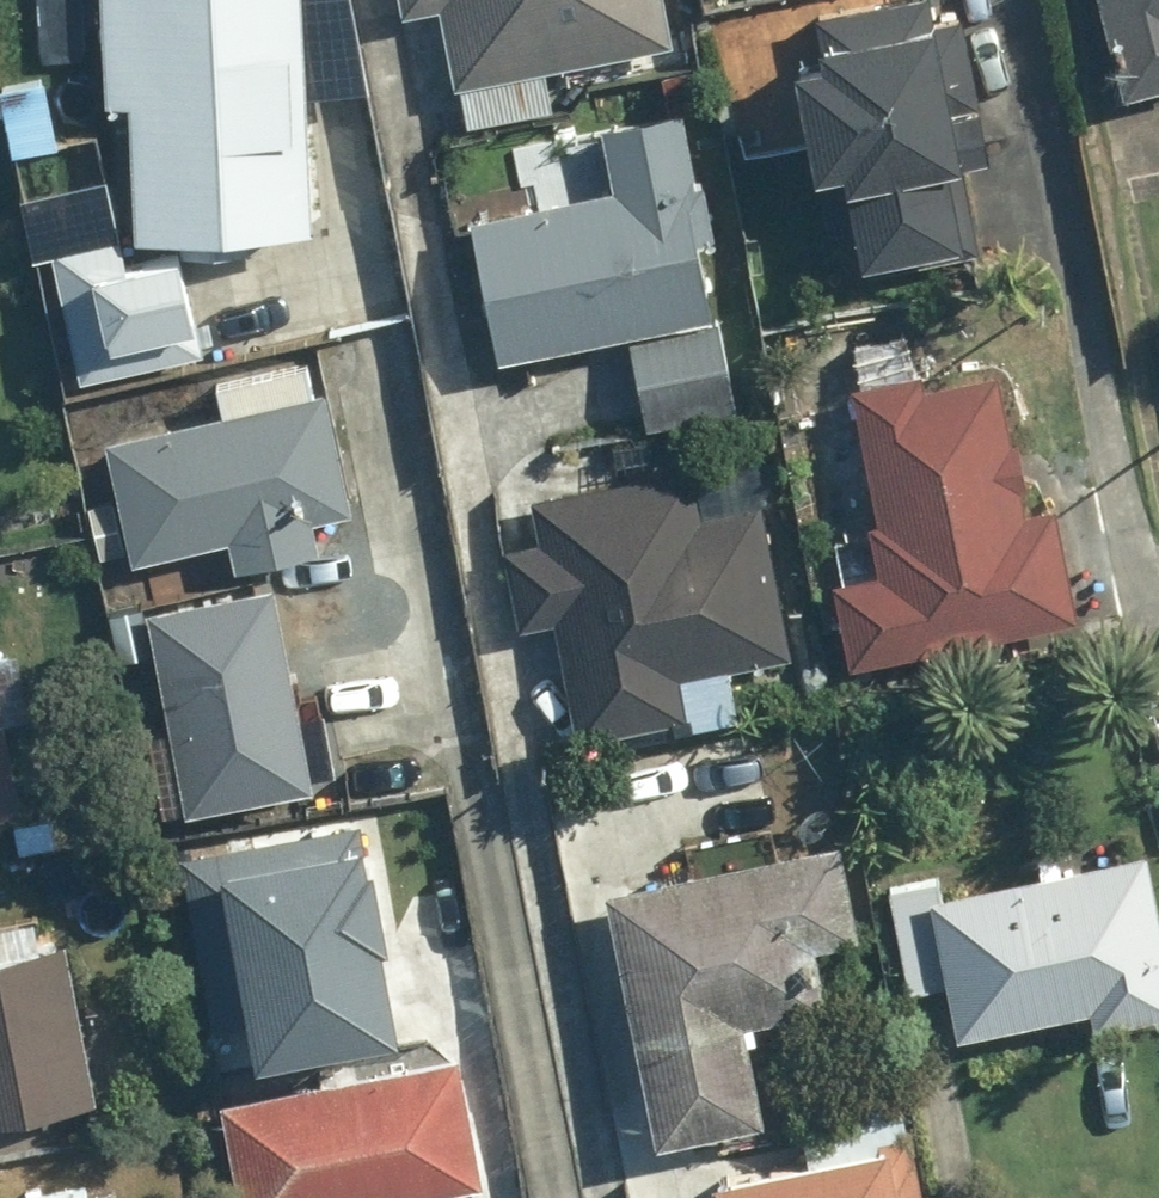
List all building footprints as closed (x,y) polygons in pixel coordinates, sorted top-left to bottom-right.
[(106,99),(116,99),(124,238),(313,227),(308,147),(286,148),(280,55),(302,54),(299,0),(101,0),(106,99)] [(435,6),(461,128),(550,109),(542,67),(672,40),(664,0),(394,0),(397,14),(435,6)] [(1128,92),(1158,84),(1158,0),(1104,0),(1128,92)] [(946,104),(927,6),(816,27),(822,59),(794,64),(827,235),(856,229),(861,258),(961,238),(945,158),(988,150),(977,98),(946,104)] [(473,215),(497,353),(713,314),(700,243),(714,241),(703,179),(693,181),(679,105),(517,134),(530,205),(473,215)] [(183,251),(49,268),(63,377),(197,360),(183,251)] [(721,325),(626,341),(639,422),(734,406),(721,325)] [(220,407),(98,437),(127,556),(222,533),(231,569),(318,548),(310,516),(350,507),(321,387),(308,390),(302,363),(215,384),(220,407)] [(854,382),(854,386),(877,574),(833,579),(843,657),(1066,629),(1051,506),(1028,509),(1019,437),(1008,438),(1000,377),(922,386),(920,374),(854,382)] [(516,631),(549,624),(572,735),(688,712),(682,683),(794,659),(761,502),(699,514),(688,464),(531,497),(538,532),(497,540),(516,631)] [(147,620),(180,821),(307,800),(274,599),(147,620)] [(16,806),(0,716),(0,808),(16,806)] [(698,868),(603,885),(649,1139),(756,1120),(739,1023),(823,1008),(811,941),(855,933),(838,840),(776,851),(772,827),(693,841),(698,868)] [(185,862),(222,1073),(395,1043),(358,832),(185,862)] [(940,893),(937,876),(881,887),(901,990),(947,981),(957,1034),(1086,1009),(1089,1024),(1158,1011),(1158,919),(1146,853),(940,893)] [(93,1096),(62,937),(0,949),(0,1114),(93,1096)] [(235,1197),(396,1197),(481,1183),(459,1057),(217,1098),(235,1197)] [(715,1197),(897,1197),(893,1169),(909,1167),(899,1097),(796,1111),(802,1153),(710,1166),(715,1197)] [(96,1183),(25,1197),(99,1197),(96,1183)]
